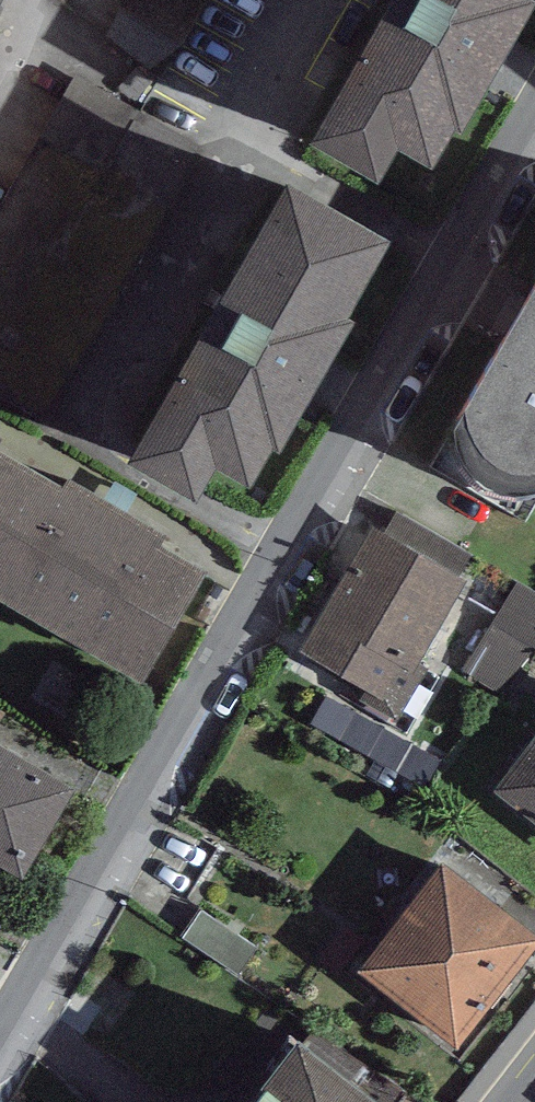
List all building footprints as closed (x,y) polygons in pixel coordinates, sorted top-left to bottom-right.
[(309,108),(377,146),(397,110),(433,131),(455,92),(462,96),(516,0),(370,0),(309,108)] [(389,204),(285,146),(126,428),(193,466),(213,431),(249,451),(271,412),(278,417),(352,287),(345,282),(389,204)] [(453,400),(455,414),(459,427),(461,437),(470,448),(480,456),(491,463),(507,468),(514,468),(530,466),(534,464),(534,259),(453,400)] [(0,424),(0,574),(142,657),(208,545),(0,424)] [(466,573),(372,519),(301,643),(365,680),(359,691),(398,713),(427,662),(418,657),(466,573)] [(504,696),(534,646),(534,599),(523,592),(471,675),(504,696)] [(496,781),(534,811),(534,729),(496,781)] [(0,734),(0,855),(22,868),(76,779),(0,734)] [(444,852),(358,959),(457,1037),(534,938),(534,924),(444,852)] [(298,1014),(267,1053),(269,1055),(231,1101),(393,1101),(399,1095),(298,1014)]
